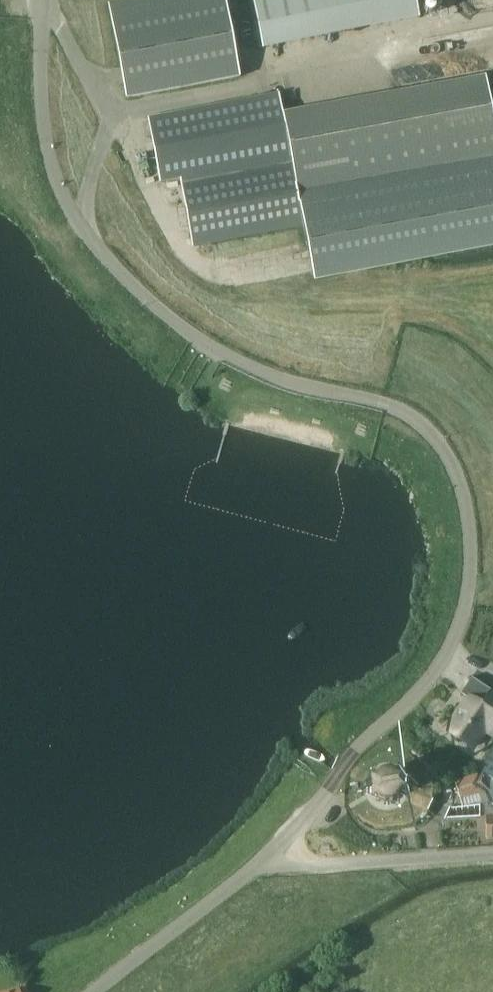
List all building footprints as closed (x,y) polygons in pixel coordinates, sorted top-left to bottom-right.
[(109,8),(126,98),(239,76),(225,0),(151,0),(109,8)] [(263,42),(421,16),(418,0),(255,0),(263,42)] [(284,118),(298,191),(492,155),(492,114),(487,80),(284,118)] [(160,183),(291,158),(279,93),(148,118),(160,183)] [(292,160),(182,181),(193,245),(303,226),(292,160)] [(299,197),(313,275),(492,242),(492,160),(299,197)] [(445,732),(471,751),(485,731),(492,737),(492,690),(473,676),(461,691),(470,697),(445,732)] [(480,769),(492,778),(492,750),(480,769)] [(402,793),(404,785),(402,777),(397,771),(390,768),(382,768),(375,771),(370,778),(369,785),(370,793),(375,799),(382,802),(390,802),(397,799),(402,793)] [(456,782),(461,799),(480,794),(482,803),(492,802),(492,783),(487,785),(484,773),(456,782)]
